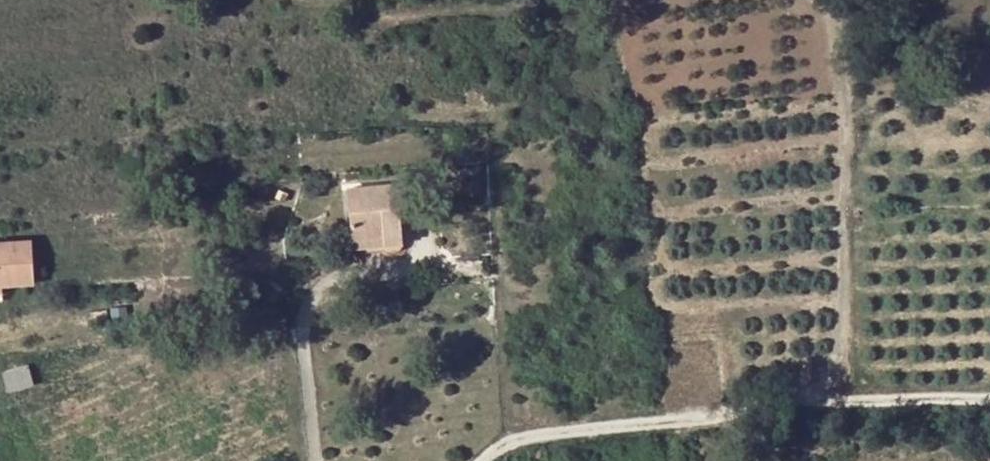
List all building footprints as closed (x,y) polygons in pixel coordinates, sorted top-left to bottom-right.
[(347,188),(352,247),(386,245),(387,249),(389,251),(395,252),(402,252),(399,222),(398,207),(407,206),(405,184),(347,188)] [(408,222),(407,206),(398,207),(399,222),(408,222)] [(0,283),(32,280),(30,241),(0,243),(0,283)] [(27,366),(2,372),(8,391),(32,383),(27,366)] [(541,448),(533,450),(534,457),(542,457),(541,448)]
